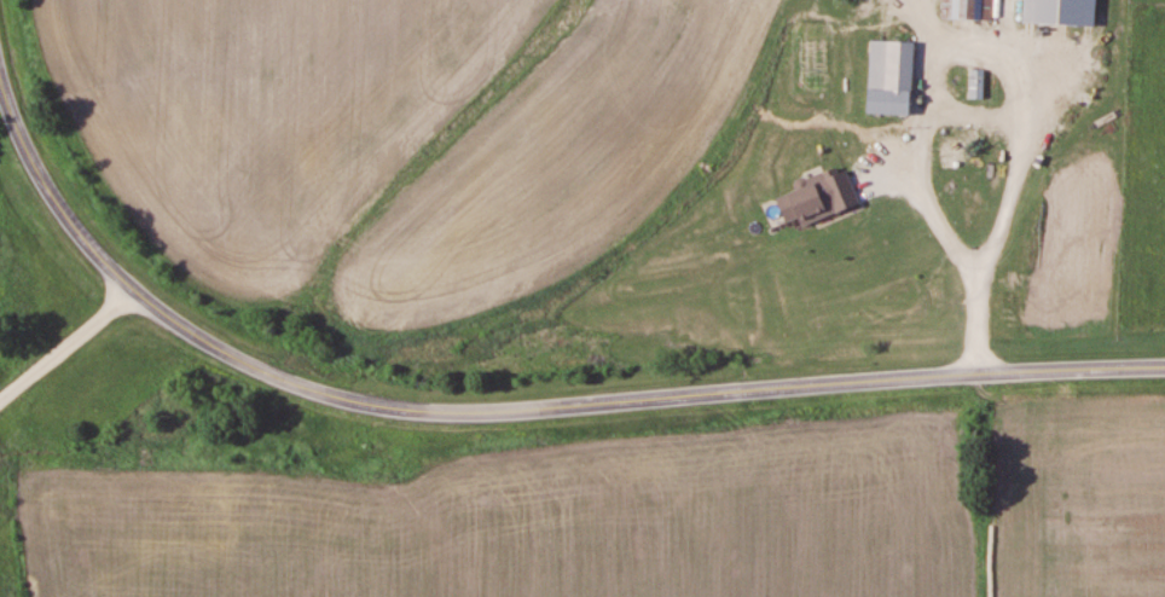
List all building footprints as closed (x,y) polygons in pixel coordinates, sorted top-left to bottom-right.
[(947,18),(985,18),(985,0),(948,0),(947,18)] [(1026,22),(1098,25),(1098,0),(1027,0),(1026,22)] [(869,113),(913,114),(915,40),(870,40),(869,113)] [(985,98),(985,68),(969,68),(969,98),(985,98)] [(861,204),(848,168),(778,192),(789,222),(802,218),(804,224),(861,204)]
